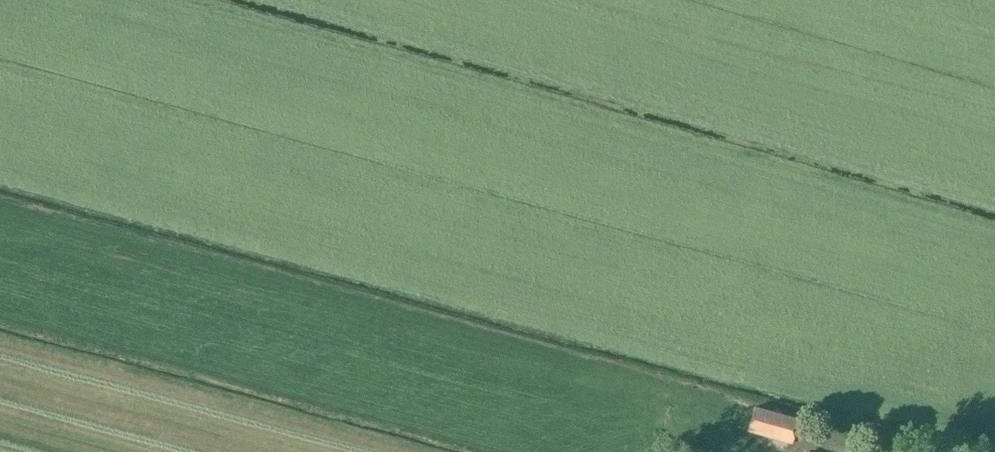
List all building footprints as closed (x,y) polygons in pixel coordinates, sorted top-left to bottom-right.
[(746,433),(791,445),(798,419),(753,407),(746,433)]
